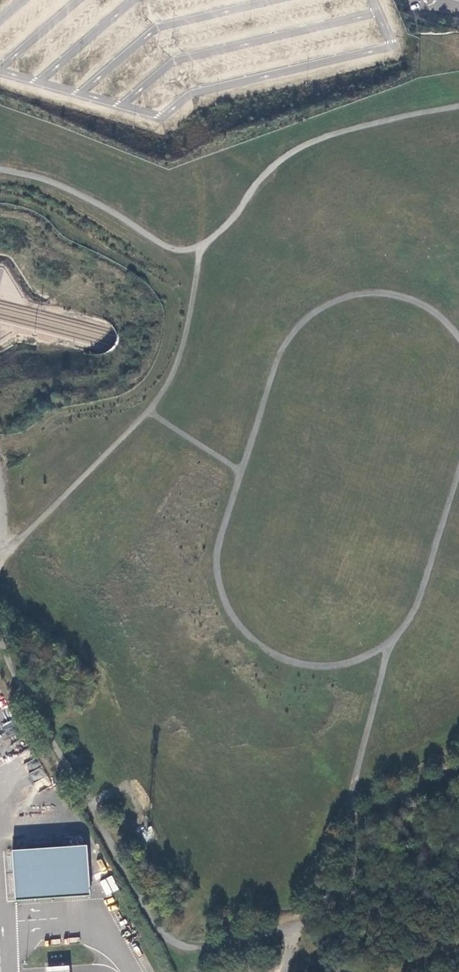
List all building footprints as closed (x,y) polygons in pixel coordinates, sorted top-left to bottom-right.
[(37,758),(25,764),(34,781),(46,775),(37,758)] [(87,847),(12,852),(15,902),(90,897),(87,847)] [(107,895),(119,889),(112,875),(100,881),(107,895)]
